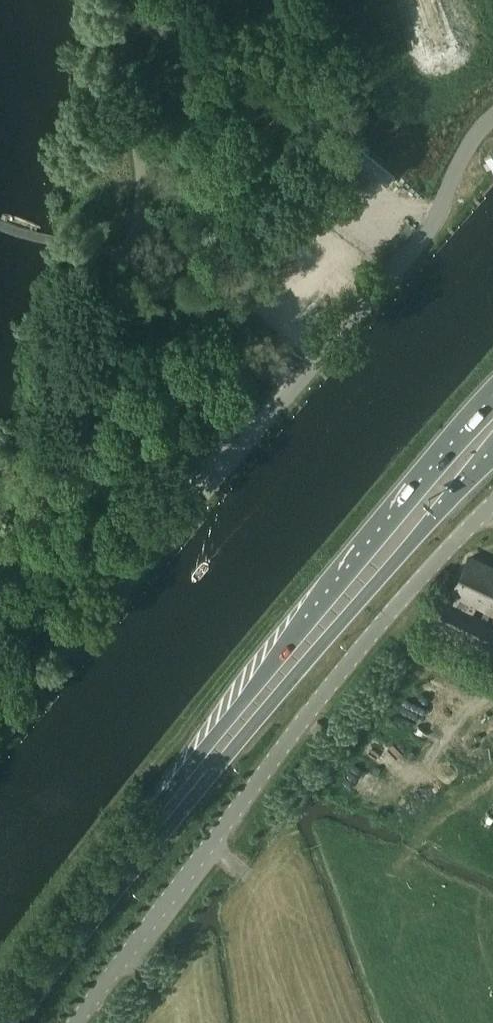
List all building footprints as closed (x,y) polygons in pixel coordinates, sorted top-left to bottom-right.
[(234,337),(231,340),(234,343),(241,350),(240,352),(245,359),(251,353),(245,347),(244,348),(237,340),(234,337)] [(490,648),(492,649),(492,626),(488,623),(492,611),(492,568),(470,557),(453,591),(457,593),(452,605),(447,603),(438,623),(490,648)] [(330,729),(317,720),(310,730),(323,740),(330,729)]
